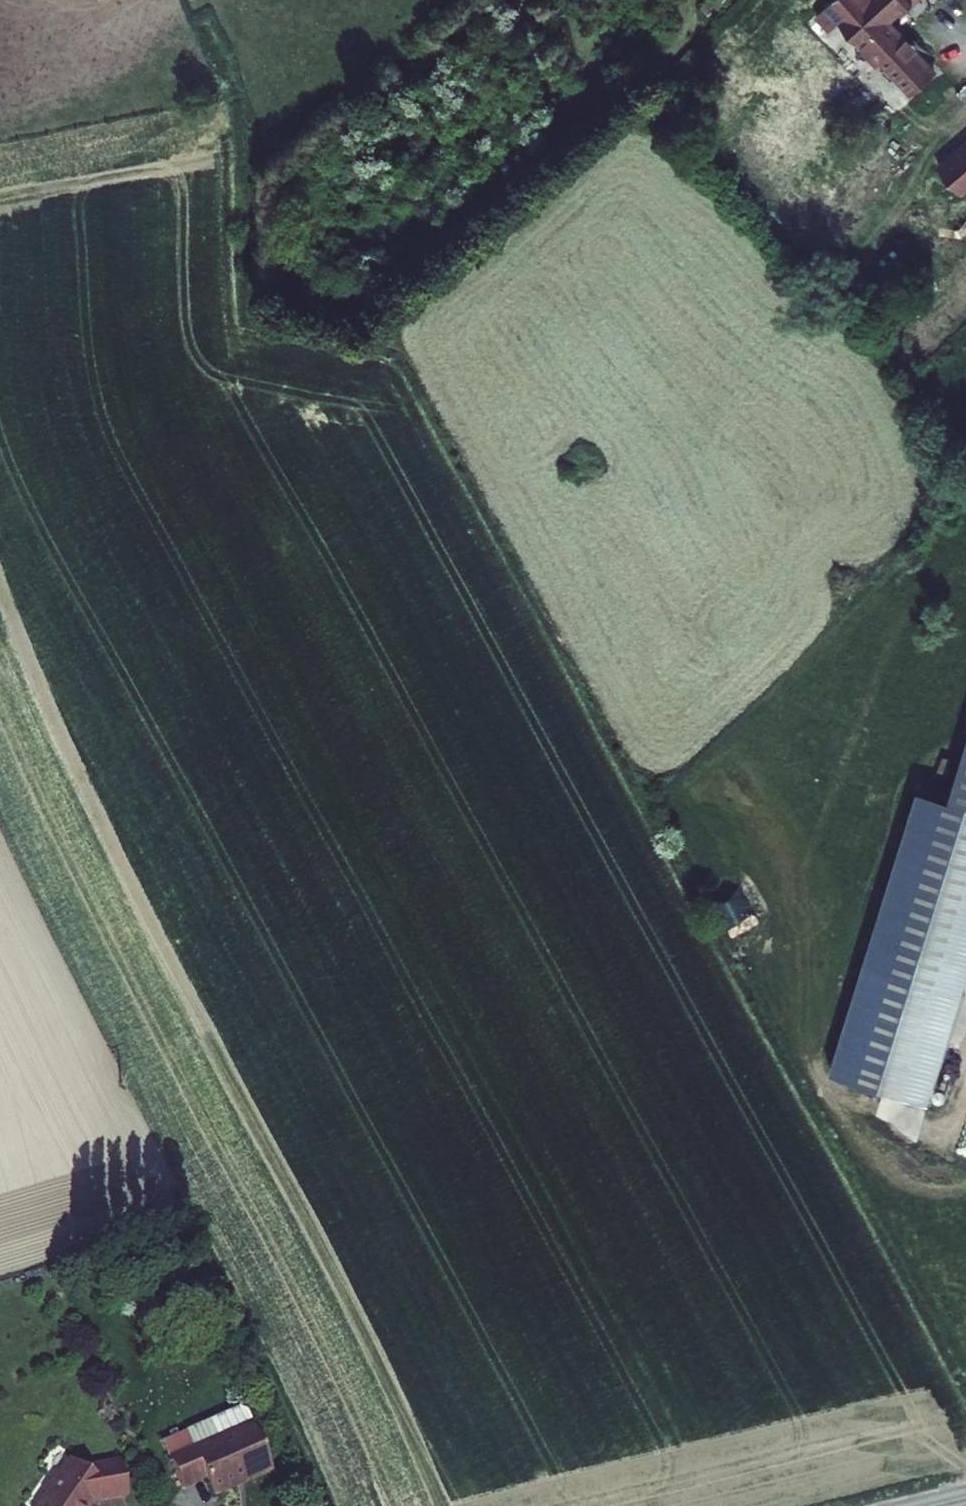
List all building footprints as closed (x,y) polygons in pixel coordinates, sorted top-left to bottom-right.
[(802,13),(816,29),(834,12),(844,23),(878,61),(908,94),(930,74),(881,21),(894,9),(897,13),(910,0),(816,0),(802,13)] [(878,61),(844,23),(844,34),(873,66),(878,61)] [(937,174),(961,200),(965,195),(965,148),(937,174)] [(965,990),(965,753),(954,792),(922,782),(868,959),(965,990)] [(863,962),(857,981),(899,994),(905,974),(863,962)] [(200,1501),(223,1492),(228,1505),(238,1505),(253,1500),(250,1492),(284,1479),(270,1440),(212,1462),(209,1456),(186,1465),(200,1501)] [(204,1442),(181,1451),(186,1465),(209,1456),(204,1442)] [(139,1474),(104,1480),(88,1469),(77,1484),(72,1485),(63,1498),(63,1504),(62,1505),(144,1505),(139,1474)]
